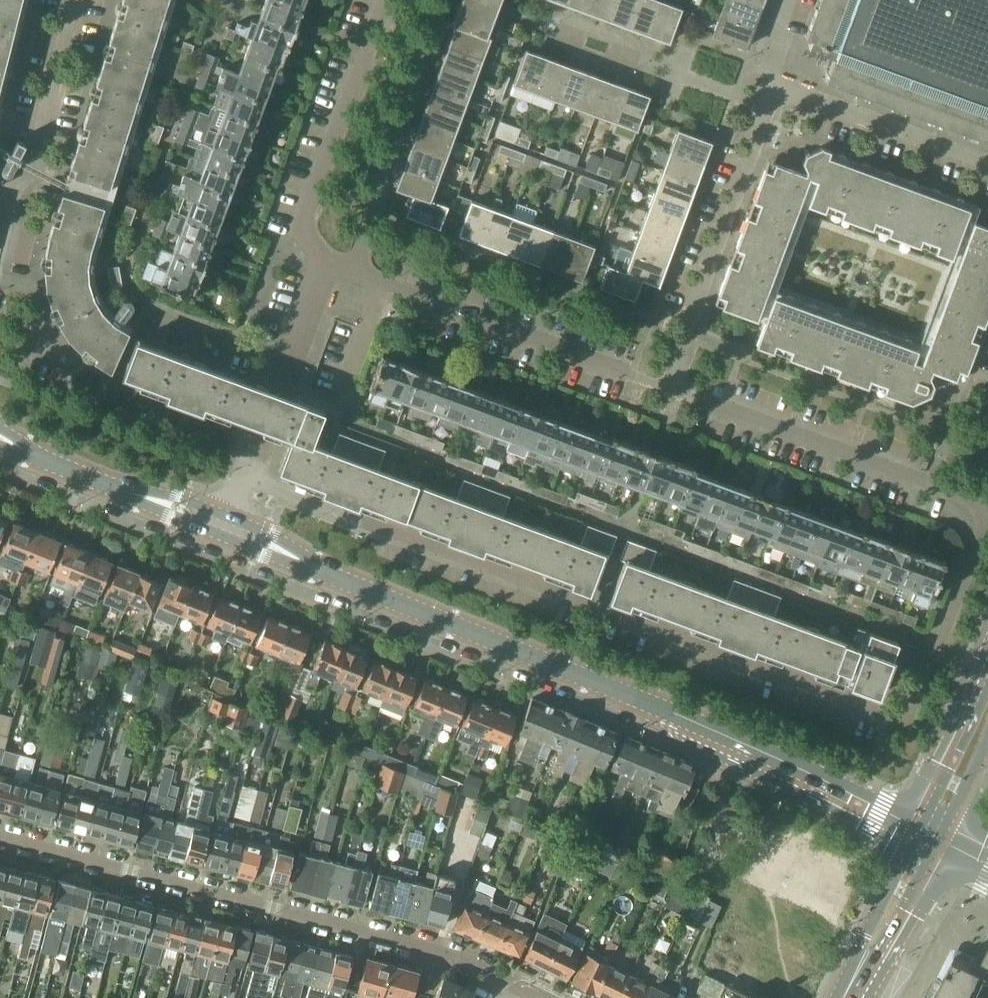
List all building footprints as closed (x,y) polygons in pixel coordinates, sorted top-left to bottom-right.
[(27,0),(0,0),(0,108),(27,0)] [(44,261),(46,288),(54,314),(68,337),(87,356),(110,369),(111,370),(129,330),(128,330),(124,327),(126,321),(118,316),(114,312),(107,305),(101,308),(94,296),(89,280),(88,264),(91,248),(155,41),(167,0),(122,0),(85,120),(71,165),(66,180),(65,183),(64,186),(49,235),(44,261)] [(260,15),(295,28),(303,6),(286,0),(266,0),(262,10),(260,15)] [(567,4),(588,11),(592,0),(569,0),(567,4)] [(588,11),(608,19),(615,0),(592,0),(588,11)] [(608,19),(628,26),(638,0),(615,0),(608,19)] [(628,26),(648,34),(661,0),(638,0),(628,26)] [(648,34),(669,41),(682,8),(662,0),(661,0),(648,34)] [(721,13),(754,25),(762,5),(748,0),(725,0),(721,13)] [(805,36),(813,39),(809,48),(833,58),(825,80),(987,140),(987,0),(818,0),(805,36)] [(452,24),(456,25),(456,24),(487,36),(495,14),(460,2),(452,24)] [(687,10),(683,23),(690,26),(695,13),(687,10)] [(754,25),(721,13),(713,34),(747,46),(754,25)] [(234,30),(240,32),(252,36),(287,49),(295,28),(260,15),(258,20),(251,18),(249,24),(246,24),(237,21),(234,30)] [(456,24),(456,25),(449,44),(483,57),(491,37),(487,36),(456,24)] [(237,40),(240,32),(234,30),(228,28),(226,36),(237,40)] [(252,36),(245,55),(277,67),(277,68),(280,69),(287,49),(252,36)] [(513,46),(520,48),(523,40),(510,36),(508,44),(513,46)] [(191,52),(194,44),(184,40),(181,49),(191,52)] [(449,44),(441,65),(476,78),(483,57),(449,44)] [(520,48),(513,46),(508,58),(516,61),(520,48)] [(514,83),(510,94),(531,102),(548,57),(527,49),(514,83)] [(207,52),(204,60),(217,65),(220,57),(207,52)] [(269,89),(277,68),(277,67),(245,55),(239,72),(237,77),(269,89)] [(568,65),(548,57),(531,102),(552,109),(556,99),(568,65)] [(210,82),(209,83),(232,92),(233,88),(265,100),(269,89),(237,77),(239,72),(217,65),(204,60),(198,78),(206,81),(210,70),(220,73),(216,84),(210,82)] [(441,65),(434,85),(468,98),(476,78),(441,65)] [(556,99),(576,106),(589,72),(568,65),(556,99)] [(576,106),(596,114),(609,80),(589,72),(576,106)] [(498,86),(506,89),(510,76),(502,73),(498,86)] [(209,83),(210,82),(206,81),(198,78),(195,86),(217,93),(213,104),(217,106),(225,109),(257,121),(265,100),(233,88),(232,92),(209,83)] [(609,80),(596,114),(616,121),(628,87),(609,80)] [(426,106),(461,118),(468,98),(434,85),(426,106)] [(501,102),(506,89),(498,86),(493,99),(501,102)] [(628,87),(616,121),(617,121),(613,132),(633,140),(637,129),(650,95),(628,87)] [(251,137),(257,121),(225,109),(217,106),(216,106),(214,105),(213,107),(211,107),(209,114),(187,106),(184,115),(196,119),(219,127),(219,125),(251,137)] [(453,138),(461,118),(426,106),(419,126),(453,138)] [(483,127),(491,129),(495,117),(487,114),(483,127)] [(219,127),(184,115),(178,130),(190,135),(189,137),(190,138),(244,158),(251,137),(219,125),(219,127)] [(648,117),(643,130),(650,133),(655,120),(648,117)] [(497,136),(516,143),(519,135),(521,128),(500,121),(496,133),(497,136)] [(158,142),(164,126),(154,122),(148,138),(158,142)] [(411,146),(446,159),(453,138),(419,126),(411,146)] [(486,142),(491,129),(483,127),(478,139),(486,142)] [(678,129),(670,150),(704,162),(712,141),(678,129)] [(206,162),(238,174),(244,158),(190,138),(189,137),(190,135),(178,130),(175,139),(197,147),(193,157),(206,162)] [(531,140),(519,136),(516,143),(528,148),(531,140)] [(12,171),(17,161),(20,156),(19,155),(26,143),(18,139),(11,151),(9,150),(6,155),(7,156),(3,166),(2,167),(2,168),(2,170),(3,171),(3,172),(4,173),(5,173),(7,174),(8,174),(9,173),(10,173),(11,172),(12,171)] [(511,156),(514,149),(501,144),(498,152),(511,156)] [(730,262),(718,293),(726,296),(722,305),(757,318),(757,317),(805,188),(810,174),(818,177),(814,188),(809,203),(825,209),(827,202),(844,208),(841,215),(872,226),(875,219),(891,225),(888,232),(919,244),(922,237),(938,243),(936,250),(952,256),(969,207),(917,188),(829,156),(831,150),(832,148),(821,144),(805,152),(802,160),(806,169),(804,172),(775,162),(772,171),(765,168),(757,188),(753,199),(761,201),(755,218),(747,215),(736,246),(743,249),(737,265),(730,262)] [(546,145),(544,153),(556,158),(559,150),(546,145)] [(438,179),(446,159),(411,146),(404,166),(438,179)] [(561,147),(557,158),(563,160),(569,163),(569,162),(571,156),(573,152),(573,151),(561,147)] [(640,162),(643,163),(645,157),(642,151),(636,148),(632,159),(640,162)] [(514,149),(511,156),(508,164),(520,168),(518,173),(527,176),(528,173),(527,173),(533,156),(514,149)] [(663,170),(697,182),(701,170),(704,162),(670,150),(663,170)] [(569,162),(576,164),(580,155),(573,152),(571,156),(569,162)] [(592,153),(586,169),(596,173),(602,157),(592,153)] [(468,167),(476,170),(480,157),(472,155),(468,167)] [(177,170),(200,179),(198,182),(215,188),(230,193),(238,174),(206,162),(193,157),(191,156),(187,167),(179,164),(177,170)] [(551,171),(554,164),(533,156),(527,173),(528,173),(533,175),(536,166),(539,167),(551,171)] [(166,167),(177,170),(179,164),(168,160),(166,167)] [(561,183),(567,168),(554,164),(551,171),(549,179),(561,183)] [(600,165),(597,173),(609,178),(612,170),(600,165)] [(396,187),(413,194),(414,193),(431,199),(438,179),(404,166),(396,187)] [(226,206),(230,193),(215,188),(198,182),(200,179),(177,170),(166,167),(159,185),(166,188),(170,189),(193,197),(194,194),(226,206)] [(471,183),(476,170),(468,167),(463,180),(471,183)] [(636,172),(628,169),(625,179),(633,182),(636,172)] [(655,190),(689,203),(697,182),(663,170),(656,188),(655,190)] [(592,186),(595,179),(582,174),(579,182),(592,186)] [(607,183),(595,179),(592,186),(605,191),(607,183)] [(166,188),(159,185),(156,193),(167,197),(170,189),(166,188)] [(648,211),(682,223),(686,211),(689,203),(655,190),(648,211)] [(448,205),(431,199),(414,193),(413,194),(406,214),(440,226),(448,205)] [(194,194),(193,197),(186,214),(218,226),(226,206),(194,194)] [(458,194),(455,201),(469,206),(471,200),(471,199),(458,194)] [(458,233),(480,241),(492,207),(471,200),(469,206),(466,214),(458,233)] [(453,209),(466,214),(469,206),(455,201),(453,209)] [(512,215),(500,249),(520,256),(532,222),(533,222),(537,210),(517,202),(512,215)] [(757,343),(772,349),(775,342),(792,348),(789,355),(820,367),(822,359),(839,366),(836,373),(867,384),(870,377),(886,383),(884,390),(906,398),(911,400),(930,392),(933,383),(929,375),(939,371),(955,377),(959,368),(966,370),(977,340),(970,337),(976,321),(983,323),(987,311),(987,290),(987,288),(987,205),(981,202),(980,204),(929,342),(930,342),(928,346),(920,349),(918,348),(774,295),(765,320),(757,343)] [(131,224),(136,208),(126,204),(120,220),(131,224)] [(512,215),(492,207),(480,241),(500,249),(512,215)] [(168,226),(180,231),(203,239),(205,245),(211,247),(218,226),(186,214),(172,209),(168,221),(170,221),(168,226)] [(640,231),(674,243),(677,235),(682,223),(648,211),(640,231)] [(156,225),(167,229),(168,226),(170,221),(168,221),(159,217),(156,225)] [(610,221),(607,228),(608,228),(613,230),(616,223),(610,221)] [(532,222),(520,256),(540,264),(552,230),(533,222),(532,222)] [(167,229),(156,225),(153,233),(164,238),(167,229)] [(573,237),(552,230),(540,264),(561,271),(573,237)] [(180,231),(174,249),(206,261),(211,247),(205,245),(203,239),(180,231)] [(633,251),(667,263),(671,252),(674,243),(640,231),(633,251)] [(594,245),(573,237),(561,271),(582,279),(589,259),(592,251),(594,245)] [(149,251),(150,252),(156,254),(159,245),(153,243),(152,242),(149,251)] [(659,284),(667,263),(633,251),(620,246),(612,266),(625,271),(642,277),(642,278),(659,284)] [(205,261),(206,261),(174,249),(172,252),(162,248),(157,263),(199,278),(205,261)] [(605,256),(592,251),(589,259),(602,264),(605,256)] [(192,297),(199,278),(157,263),(151,279),(161,283),(160,285),(192,297)] [(625,271),(612,266),(608,264),(600,286),(634,298),(642,278),(642,277),(625,271)] [(122,284),(119,265),(107,267),(111,286),(122,284)] [(155,393),(184,404),(199,363),(136,340),(123,375),(157,387),(155,393)] [(369,397),(384,403),(399,360),(382,354),(370,386),(372,387),(369,397)] [(417,367),(399,360),(384,403),(400,408),(403,399),(406,399),(417,367)] [(263,387),(199,363),(184,404),(213,415),(215,409),(250,422),(263,387)] [(418,367),(417,367),(406,399),(424,406),(432,383),(430,378),(432,372),(418,367)] [(453,380),(432,372),(430,378),(432,383),(424,406),(441,412),(441,413),(453,380)] [(456,430),(460,420),(472,387),(453,380),(441,413),(441,412),(437,422),(456,430)] [(311,444),(311,443),(320,421),(324,409),(281,393),(263,387),(250,422),(270,429),(292,437),(311,444)] [(456,430),(473,436),(489,394),(472,387),(460,420),(456,430)] [(489,394),(473,436),(472,440),(476,441),(476,443),(488,447),(491,442),(490,442),(506,400),(489,394)] [(501,446),(506,448),(522,406),(506,400),(490,442),(491,442),(492,442),(491,447),(500,450),(501,446)] [(506,448),(525,455),(541,413),(522,406),(506,448)] [(320,421),(330,424),(335,413),(324,409),(320,421)] [(541,413),(525,455),(543,462),(558,419),(559,415),(549,412),(548,415),(541,413)] [(560,468),(575,426),(558,419),(543,462),(541,465),(546,466),(545,469),(558,473),(560,468)] [(397,424),(394,432),(407,437),(410,429),(397,424)] [(575,474),(576,474),(592,432),(575,426),(560,468),(575,474)] [(280,471),(344,495),(364,441),(339,432),(332,451),(311,443),(311,444),(292,437),(280,471)] [(415,440),(428,445),(431,437),(418,432),(415,440)] [(596,482),(598,479),(612,439),(611,439),(592,432),(576,474),(596,482)] [(612,439),(598,479),(616,486),(618,478),(619,479),(632,443),(612,436),(611,439),(612,439)] [(431,437),(428,445),(441,450),(444,442),(431,437)] [(386,449),(364,441),(344,495),(406,518),(419,483),(379,468),(386,449)] [(649,450),(632,443),(619,479),(641,486),(653,451),(649,450)] [(446,459),(459,464),(462,456),(449,451),(446,459)] [(645,488),(662,494),(675,459),(653,451),(641,486),(645,488)] [(478,471),(481,463),(470,459),(467,467),(478,471)] [(662,494),(680,501),(681,501),(693,469),(694,470),(695,467),(675,459),(662,494)] [(494,468),(481,463),(478,471),(491,476),(494,468)] [(693,469),(681,501),(680,501),(678,509),(699,516),(701,509),(713,477),(694,470),(693,469)] [(501,470),(498,478),(510,483),(513,475),(501,470)] [(711,524),(715,525),(730,483),(713,477),(701,509),(699,516),(696,524),(709,528),(711,524)] [(457,497),(419,483),(406,518),(468,541),(488,487),(464,478),(457,497)] [(532,491),(535,483),(522,478),(519,486),(532,491)] [(547,487),(535,483),(532,491),(544,495),(547,487)] [(715,525),(731,532),(747,489),(730,483),(715,525)] [(510,495),(488,487),(468,541),(530,564),(543,529),(503,514),(510,495)] [(752,528),(764,496),(747,489),(731,532),(748,538),(752,528)] [(555,490),(552,498),(565,503),(568,495),(555,490)] [(575,499),(588,504),(591,496),(578,491),(575,499)] [(591,496),(588,504),(600,508),(603,500),(591,496)] [(783,503),(764,496),(752,528),(771,535),(783,503)] [(607,502),(604,510),(617,515),(620,507),(607,502)] [(783,503),(771,535),(767,545),(784,551),(799,509),(783,503)] [(784,551),(801,557),(816,515),(799,509),(784,551)] [(643,515),(643,516),(640,523),(653,528),(656,520),(643,515)] [(816,563),(818,564),(833,521),(816,515),(801,557),(816,563)] [(815,565),(835,573),(852,528),(833,521),(818,564),(816,563),(815,565)] [(20,571),(24,562),(35,532),(26,529),(25,525),(19,522),(16,524),(12,523),(1,552),(0,556),(0,564),(13,569),(9,578),(16,580),(20,571)] [(670,535),(673,527),(660,522),(657,530),(670,535)] [(581,543),(543,529),(530,564),(592,587),(605,553),(610,555),(617,535),(588,524),(581,543)] [(673,527),(670,535),(682,539),(685,531),(673,527)] [(858,580),(875,535),(862,530),(861,532),(852,528),(835,573),(837,573),(837,572),(858,580)] [(48,538),(35,532),(24,562),(45,571),(57,541),(57,537),(52,535),(48,538)] [(895,542),(875,535),(858,580),(868,584),(864,597),(853,593),(850,601),(867,608),(870,599),(871,599),(876,586),(875,586),(879,575),(889,550),(893,548),(895,542)] [(676,618),(689,583),(650,568),(657,550),(627,539),(620,559),(625,560),(612,594),(676,618)] [(687,548),(700,553),(703,545),(690,540),(687,548)] [(889,550),(879,575),(875,586),(876,586),(894,593),(894,592),(898,582),(910,548),(895,542),(893,548),(889,550)] [(70,603),(73,594),(72,594),(88,553),(77,549),(76,545),(70,543),(66,545),(65,544),(53,573),(54,573),(50,584),(64,589),(58,602),(68,605),(69,603),(70,603)] [(720,561),(723,553),(711,548),(708,556),(720,561)] [(924,553),(910,548),(898,582),(894,592),(901,594),(901,595),(910,599),(924,561),(922,558),(924,553)] [(100,558),(88,553),(72,594),(73,594),(95,603),(111,562),(109,562),(109,558),(103,556),(100,558)] [(723,553),(720,561),(733,565),(736,557),(723,553)] [(910,599),(926,605),(927,604),(935,607),(939,597),(933,594),(945,561),(924,553),(922,558),(924,561),(910,599)] [(741,568),(753,573),(756,565),(744,560),(741,568)] [(128,602),(139,574),(138,573),(137,569),(132,566),(127,569),(117,565),(106,593),(107,593),(103,602),(125,611),(128,602)] [(773,580),(776,572),(764,568),(761,576),(773,580)] [(29,574),(20,571),(16,580),(25,584),(29,574)] [(142,575),(139,574),(128,602),(149,610),(160,583),(151,579),(150,574),(146,572),(142,575)] [(776,572),(773,580),(786,585),(788,577),(776,572)] [(159,603),(181,612),(192,586),(189,585),(188,581),(183,578),(180,581),(170,577),(159,603)] [(738,640),(757,587),(734,578),(727,597),(689,583),(676,618),(738,640)] [(807,593),(809,586),(809,585),(797,580),(794,588),(807,593)] [(821,590),(833,595),(836,586),(823,582),(821,590)] [(195,587),(192,586),(181,612),(202,621),(212,594),(204,591),(203,586),(198,584),(195,587)] [(833,595),(850,601),(853,593),(836,586),(833,595)] [(800,663),(812,629),(774,615),(781,596),(757,587),(738,640),(800,663)] [(7,608),(10,598),(3,595),(0,603),(0,605),(7,608)] [(225,643),(227,639),(229,632),(240,605),(239,605),(237,601),(233,599),(230,601),(219,597),(209,624),(216,627),(212,637),(225,643)] [(867,608),(886,615),(889,606),(871,599),(870,599),(867,608)] [(22,612),(32,615),(35,606),(30,604),(25,606),(22,612)] [(243,606),(240,605),(229,632),(227,639),(241,645),(244,638),(250,641),(261,614),(252,610),(252,606),(247,604),(243,606)] [(905,612),(889,606),(886,615),(902,621),(905,612)] [(64,614),(50,609),(45,622),(59,627),(64,614)] [(917,617),(905,612),(902,621),(914,625),(917,617)] [(256,643),(278,652),(289,625),(287,624),(286,620),(282,619),(278,620),(267,616),(256,643)] [(63,619),(59,628),(70,632),(74,623),(63,619)] [(25,623),(22,634),(30,636),(34,634),(36,627),(25,623)] [(289,625),(278,652),(292,658),(288,668),(289,668),(281,688),(286,690),(281,704),(284,706),(285,706),(302,662),(299,661),(310,633),(302,630),(301,626),(296,624),(293,626),(289,625)] [(54,634),(55,630),(40,626),(30,662),(45,666),(54,634)] [(850,683),(879,693),(898,641),(858,626),(851,643),(812,629),(800,663),(835,676),(838,667),(849,671),(852,663),(857,665),(850,683)] [(189,638),(198,641),(202,631),(193,628),(189,638)] [(105,636),(90,630),(87,639),(101,645),(105,636)] [(202,631),(198,641),(207,645),(211,635),(202,631)] [(45,666),(41,681),(52,685),(65,637),(54,634),(45,666)] [(12,667),(9,680),(17,683),(30,639),(21,636),(12,667)] [(131,645),(113,638),(108,649),(117,653),(124,655),(127,656),(131,645)] [(333,676),(335,677),(346,648),(343,646),(342,643),(337,641),(334,642),(324,638),(312,669),(311,668),(311,669),(302,666),(303,662),(302,662),(285,706),(284,706),(279,719),(292,725),(292,727),(301,730),(304,724),(294,720),(302,700),(307,702),(312,690),(314,690),(320,675),(332,679),(333,676)] [(140,642),(136,653),(145,657),(150,646),(140,642)] [(913,657),(917,646),(906,642),(901,653),(913,657)] [(81,659),(97,663),(101,647),(85,643),(81,659)] [(347,648),(346,648),(335,677),(348,682),(339,706),(350,711),(356,694),(357,694),(359,689),(354,683),(366,655),(356,651),(355,648),(350,646),(347,648)] [(236,658),(246,662),(250,651),(240,647),(236,658)] [(113,671),(117,653),(108,649),(108,650),(102,649),(97,667),(113,671)] [(250,651),(246,662),(255,666),(259,655),(250,651)] [(362,687),(384,696),(385,696),(396,668),(393,666),(391,663),(387,661),(384,663),(374,659),(362,687)] [(133,662),(124,691),(139,695),(148,666),(133,662)] [(400,667),(396,668),(385,696),(384,696),(380,706),(402,714),(417,676),(407,672),(405,669),(400,667)] [(157,693),(167,696),(174,698),(175,693),(179,677),(164,672),(157,693)] [(417,732),(427,736),(446,687),(436,683),(435,679),(430,677),(426,679),(424,678),(412,707),(425,712),(417,732)] [(224,693),(232,696),(235,689),(227,685),(224,693)] [(455,691),(446,687),(427,736),(435,739),(443,720),(454,724),(466,695),(464,695),(464,691),(459,689),(455,691)] [(356,694),(350,711),(348,716),(351,718),(353,712),(361,715),(367,698),(357,694),(356,694)] [(210,709),(225,714),(228,702),(214,697),(210,709)] [(470,741),(479,745),(494,707),(485,703),(484,699),(479,697),(476,699),(472,698),(461,726),(474,732),(470,741)] [(527,761),(551,704),(532,697),(518,732),(527,736),(518,757),(527,761)] [(228,702),(225,714),(222,722),(225,723),(220,738),(235,743),(240,727),(242,728),(249,707),(228,701),(228,702)] [(567,711),(551,704),(527,761),(536,764),(540,755),(538,754),(543,742),(552,746),(567,711)] [(504,711),(494,707),(479,745),(475,754),(485,758),(492,739),(504,744),(516,715),(514,714),(513,710),(508,708),(504,711)] [(585,718),(567,711),(552,746),(559,749),(551,771),(561,775),(563,769),(585,718)] [(319,717),(312,733),(324,738),(330,722),(319,717)] [(602,725),(585,718),(563,769),(572,772),(569,778),(578,782),(602,725)] [(254,752),(265,756),(275,725),(263,722),(254,752)] [(618,731),(602,725),(578,782),(585,785),(593,764),(603,768),(618,731)] [(110,758),(121,761),(124,754),(130,730),(121,727),(118,738),(115,738),(110,758)] [(280,728),(275,744),(287,747),(291,732),(280,728)] [(56,743),(50,765),(60,767),(66,746),(65,746),(69,734),(61,732),(58,743),(56,743)] [(5,749),(8,736),(0,733),(0,768),(5,749)] [(300,734),(296,744),(307,748),(311,738),(300,734)] [(625,788),(643,742),(625,735),(611,770),(620,773),(613,793),(618,794),(620,790),(624,791),(625,788)] [(91,750),(85,773),(95,776),(104,740),(94,737),(91,750)] [(40,762),(50,765),(56,743),(46,740),(40,762)] [(646,784),(660,749),(643,742),(625,788),(642,794),(646,784)] [(361,754),(383,762),(387,764),(391,755),(365,744),(361,754)] [(0,768),(0,809),(5,810),(21,753),(5,749),(0,768)] [(647,807),(655,811),(657,806),(678,756),(660,749),(646,784),(642,794),(651,798),(647,807)] [(343,762),(361,768),(365,756),(348,750),(343,762)] [(21,753),(5,810),(20,814),(30,780),(29,780),(36,757),(21,753)] [(124,754),(121,761),(115,782),(125,785),(132,757),(124,754)] [(391,755),(387,764),(403,771),(411,775),(415,765),(391,755)] [(678,756),(657,806),(655,811),(673,818),(675,813),(696,764),(678,756)] [(379,763),(369,759),(366,768),(376,771),(379,763)] [(397,793),(398,790),(403,771),(387,764),(383,762),(376,784),(397,793)] [(439,774),(415,765),(411,775),(422,780),(435,786),(436,784),(435,783),(439,774)] [(30,780),(20,814),(22,815),(23,816),(29,818),(31,817),(36,819),(49,769),(41,766),(36,782),(30,780)] [(149,797),(137,846),(139,847),(140,849),(145,850),(147,849),(153,850),(171,783),(174,769),(165,766),(157,799),(149,797)] [(49,769),(36,819),(41,820),(42,822),(49,824),(50,822),(52,823),(65,773),(49,769)] [(403,771),(398,790),(418,797),(422,780),(411,775),(403,771)] [(69,773),(55,824),(57,824),(58,827),(63,828),(65,827),(71,828),(85,777),(69,773)] [(435,786),(441,788),(458,795),(459,792),(456,791),(457,790),(460,791),(463,783),(459,781),(460,781),(441,773),(437,784),(436,784),(435,786)] [(469,773),(461,793),(475,798),(483,778),(469,773)] [(85,777),(71,828),(76,829),(77,832),(82,833),(84,832),(86,832),(100,781),(85,777)] [(217,816),(204,864),(221,868),(233,822),(226,820),(227,815),(237,780),(228,777),(217,816)] [(422,780),(418,797),(435,805),(441,788),(435,786),(422,780)] [(100,781),(86,832),(101,836),(115,786),(100,781)] [(171,783),(153,850),(159,852),(160,854),(165,855),(167,854),(169,854),(178,820),(171,819),(180,786),(171,783)] [(131,790),(117,841),(132,845),(147,790),(132,785),(131,790)] [(244,785),(235,816),(250,820),(259,789),(244,785)] [(115,786),(101,836),(117,841),(131,790),(115,786)] [(178,820),(169,854),(185,859),(203,788),(194,786),(185,822),(178,820)] [(203,788),(185,859),(190,860),(190,862),(198,864),(199,862),(201,863),(214,815),(207,813),(212,791),(203,788)] [(441,788),(435,805),(436,805),(435,809),(452,814),(458,795),(441,788)] [(250,820),(259,822),(267,792),(259,789),(250,820)] [(496,808),(500,796),(491,792),(486,805),(492,807),(496,808)] [(512,792),(505,810),(523,817),(523,816),(528,804),(530,799),(512,792)] [(479,802),(469,831),(482,835),(492,807),(479,802)] [(287,808),(282,828),(299,832),(305,808),(289,804),(288,809),(287,808)] [(528,804),(523,816),(536,821),(540,809),(528,804)] [(272,825),(282,828),(287,808),(277,805),(272,825)] [(701,809),(692,805),(685,823),(694,826),(701,809)] [(314,835),(323,837),(329,812),(321,810),(314,835)] [(329,812),(323,837),(332,840),(339,814),(329,812)] [(547,825),(560,830),(564,818),(551,813),(547,825)] [(583,826),(564,818),(560,830),(579,837),(583,826)] [(626,834),(631,823),(623,819),(618,831),(626,834)] [(233,822),(221,868),(237,872),(249,826),(233,822)] [(534,838),(538,828),(523,822),(519,832),(534,838)] [(249,826),(237,872),(253,876),(265,830),(249,826)] [(265,830),(253,876),(268,880),(280,834),(265,830)] [(354,830),(350,844),(359,847),(363,833),(354,830)] [(487,831),(483,842),(493,846),(497,835),(487,831)] [(605,840),(585,832),(581,842),(601,850),(605,840)] [(280,834),(268,880),(285,884),(296,842),(288,840),(289,836),(280,834)] [(537,852),(558,862),(567,844),(546,834),(537,852)] [(299,851),(290,886),(308,890),(321,840),(313,838),(309,854),(299,851)] [(321,840),(308,890),(327,895),(335,861),(326,859),(330,842),(321,840)] [(489,859),(494,846),(493,846),(483,842),(477,854),(489,859)] [(594,868),(596,865),(601,853),(571,842),(564,859),(593,872),(594,868)] [(636,867),(637,864),(641,854),(620,847),(616,860),(636,867)] [(357,853),(345,900),(363,904),(372,870),(363,868),(367,851),(358,849),(357,853)] [(335,861),(327,895),(328,895),(330,898),(336,900),(339,898),(345,900),(357,853),(348,851),(345,864),(335,861)] [(637,864),(653,871),(673,881),(681,860),(660,851),(656,860),(641,854),(637,864)] [(601,855),(596,865),(594,868),(617,878),(623,865),(601,855)] [(378,871),(369,906),(388,911),(400,864),(391,862),(388,874),(378,871)] [(400,864),(388,911),(406,915),(415,881),(418,869),(400,864)] [(8,867),(0,865),(0,897),(8,867)] [(8,867),(0,897),(0,964),(12,916),(11,916),(23,871),(8,867)] [(415,881),(406,915),(424,920),(436,873),(428,870),(424,883),(415,881)] [(12,941),(22,943),(39,875),(23,871),(11,916),(12,916),(18,917),(12,941)] [(665,901),(676,882),(673,881),(653,871),(650,877),(644,888),(643,891),(665,901)] [(506,886),(511,875),(504,872),(499,883),(506,886)] [(436,873),(424,920),(443,925),(456,878),(436,873)] [(55,879),(39,875),(22,943),(18,956),(27,958),(30,946),(38,947),(55,879)] [(46,931),(42,947),(58,951),(75,884),(59,880),(46,931)] [(686,915),(686,914),(697,891),(676,882),(665,901),(664,904),(686,915)] [(75,884),(58,951),(67,953),(75,920),(82,922),(91,888),(75,884)] [(91,888),(82,922),(88,923),(82,946),(92,949),(106,892),(101,890),(101,888),(94,886),(93,888),(91,888)] [(477,938),(487,913),(492,901),(494,896),(472,887),(454,929),(477,938)] [(697,891),(686,914),(711,927),(722,903),(710,898),(711,897),(700,892),(699,892),(697,891)] [(92,949),(90,956),(105,961),(109,949),(122,896),(106,892),(92,949)] [(122,896),(109,949),(124,952),(138,900),(133,899),(132,896),(125,894),(123,896),(122,896)] [(477,938),(497,947),(508,922),(517,901),(518,900),(511,897),(507,907),(492,901),(487,913),(477,938)] [(138,900),(124,952),(140,956),(145,937),(154,904),(152,904),(152,902),(144,900),(143,901),(138,900)] [(517,901),(508,922),(497,947),(519,956),(529,931),(535,919),(523,914),(526,905),(517,901)] [(157,905),(143,959),(152,962),(149,975),(156,977),(158,967),(173,909),(168,908),(167,905),(162,904),(159,905),(157,905)] [(173,909),(158,967),(174,971),(180,947),(189,913),(173,909)] [(181,970),(177,987),(186,989),(205,917),(200,916),(198,914),(193,912),(191,914),(189,913),(180,947),(187,948),(181,970)] [(535,930),(537,930),(523,958),(545,969),(563,930),(563,928),(566,922),(544,912),(542,918),(535,930)] [(185,996),(192,997),(194,997),(200,976),(206,977),(221,921),(205,917),(186,989),(185,996)] [(221,921),(206,977),(213,979),(210,991),(219,993),(237,926),(221,921)] [(237,926),(219,993),(228,995),(236,962),(244,964),(253,930),(237,926)] [(563,928),(563,930),(545,969),(566,979),(580,950),(581,950),(587,939),(563,928)] [(272,936),(267,935),(266,931),(261,929),(257,932),(255,931),(246,965),(255,967),(246,997),(256,997),(272,936)] [(608,964),(622,934),(616,931),(612,940),(609,939),(599,960),(585,953),(571,981),(595,993),(608,964)] [(256,997),(265,997),(272,971),(280,973),(288,939),(286,938),(287,936),(279,934),(279,936),(273,935),(256,997)] [(280,973),(286,974),(280,996),(281,996),(288,997),(290,997),(304,943),(288,939),(280,973)] [(304,979),(311,980),(320,947),(304,943),(290,997),(299,997),(304,979)] [(336,951),(320,947),(311,980),(306,997),(324,997),(336,951)] [(324,997),(341,997),(352,955),(336,951),(324,997)] [(985,957),(981,958),(982,963),(980,968),(959,957),(955,958),(951,966),(947,967),(948,971),(944,980),(945,984),(938,997),(936,997),(987,997),(987,951),(985,957)] [(356,992),(368,995),(378,997),(384,977),(385,977),(389,963),(365,957),(356,992)] [(662,965),(654,961),(643,981),(630,975),(619,997),(646,997),(662,965)] [(392,995),(402,997),(408,997),(416,970),(389,963),(385,977),(384,977),(378,997),(368,995),(367,997),(392,997),(392,995)] [(608,964),(595,993),(606,997),(619,997),(630,975),(608,964)] [(646,997),(672,997),(673,996),(659,989),(669,968),(662,965),(646,997)] [(69,986),(81,989),(85,972),(74,969),(69,986)] [(724,984),(725,983),(706,974),(697,993),(708,997),(752,997),(724,984)] [(435,997),(470,997),(473,989),(443,977),(435,997)]
